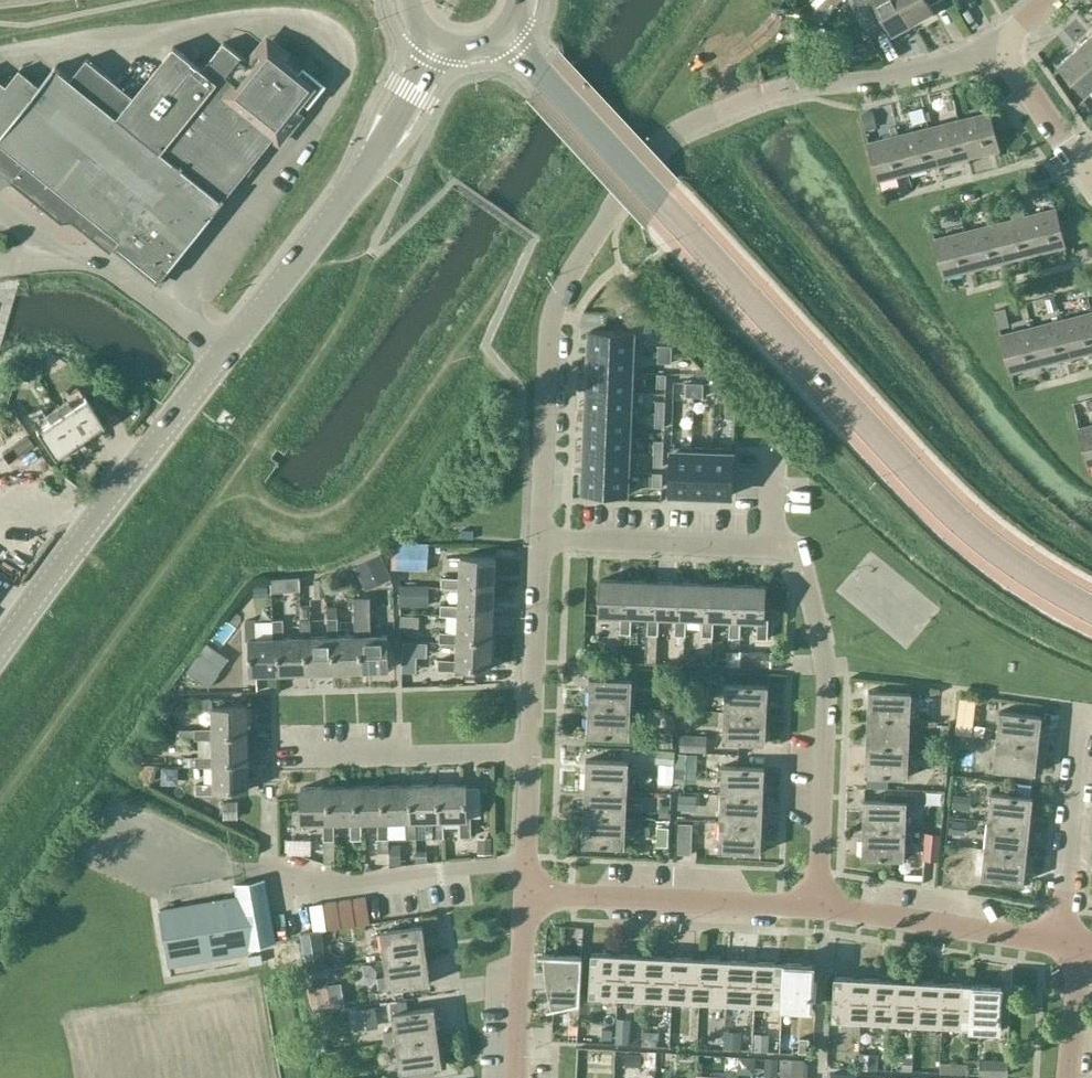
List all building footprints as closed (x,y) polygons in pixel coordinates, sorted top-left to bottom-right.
[(900,0),(855,0),(874,35),(888,27),(891,33),(912,21),(900,0)] [(912,21),(933,10),(929,4),(937,0),(900,0),(912,21)] [(1077,46),(1091,63),(1091,33),(1077,46)] [(62,217),(76,214),(114,245),(157,281),(315,85),(268,47),(253,64),(223,39),(203,64),(175,41),(132,94),(87,58),(71,77),(54,63),(39,82),(19,66),(5,84),(0,80),(0,167),(62,217)] [(877,51),(874,44),(859,51),(863,59),(877,51)] [(1077,46),(1058,64),(1084,93),(1091,86),(1091,63),(1077,46)] [(986,88),(984,79),(969,83),(971,92),(986,88)] [(1091,94),(1079,104),(1091,120),(1091,95),(1091,94)] [(956,107),(953,98),(945,100),(947,110),(956,107)] [(958,119),(968,157),(998,149),(989,111),(958,119)] [(938,164),(968,157),(958,119),(928,127),(938,164)] [(908,172),(938,164),(928,127),(898,134),(908,172)] [(877,180),(908,172),(898,134),(868,142),(877,180)] [(1024,216),(1034,253),(1064,246),(1055,208),(1024,216)] [(1004,261),(1034,253),(1024,216),(994,223),(1004,261)] [(974,268),(1004,261),(994,223),(964,230),(974,268)] [(943,276),(974,268),(964,230),(934,238),(943,276)] [(1091,351),(1091,317),(1091,311),(1061,319),(1070,357),(1091,351)] [(1040,364),(1070,357),(1061,319),(1031,326),(1040,364)] [(1009,372),(1040,364),(1031,326),(1000,334),(1009,372)] [(590,329),(589,350),(637,352),(638,331),(590,329)] [(659,344),(658,352),(671,353),(672,344),(659,344)] [(589,350),(588,370),(636,372),(637,352),(589,350)] [(658,352),(658,361),(671,362),(671,353),(658,352)] [(588,370),(588,390),(635,392),(636,372),(588,370)] [(657,373),(657,386),(665,386),(666,373),(657,373)] [(687,381),(686,394),(695,394),(695,381),(687,381)] [(695,381),(695,394),(704,394),(704,381),(695,381)] [(588,390),(587,410),(634,412),(635,392),(588,390)] [(53,404),(76,439),(100,423),(100,424),(102,423),(83,395),(82,396),(82,397),(69,406),(66,400),(60,404),(58,400),(53,404)] [(656,400),(656,413),(664,413),(665,400),(656,400)] [(726,403),(726,416),(735,416),(735,403),(726,403)] [(53,454),(76,439),(53,404),(48,407),(51,411),(45,414),(49,419),(35,428),(35,427),(34,428),(52,456),(53,455),(53,454)] [(587,410),(586,430),(634,432),(634,412),(587,410)] [(19,429),(9,411),(0,417),(0,440),(19,429)] [(656,413),(655,426),(664,426),(664,413),(656,413)] [(1091,464),(1091,424),(1078,427),(1087,465),(1091,464)] [(586,430),(585,450),(633,452),(634,432),(586,430)] [(655,439),(654,452),(663,452),(663,439),(655,439)] [(671,445),(669,492),(690,493),(691,446),(671,445)] [(691,446),(690,493),(710,494),(712,447),(691,446)] [(712,447),(710,494),(731,495),(733,447),(712,447)] [(585,450),(584,471),(632,473),(633,452),(585,450)] [(654,452),(654,465),(663,465),(663,452),(654,452)] [(584,471),(584,491),(631,493),(632,473),(584,471)] [(654,472),(653,485),(662,485),(662,472),(654,472)] [(461,529),(461,539),(473,539),(473,530),(461,529)] [(429,547),(398,547),(398,569),(428,569),(429,547)] [(441,587),(459,588),(494,589),(495,557),(460,556),(460,578),(441,577),(441,587)] [(354,584),(353,571),(339,572),(340,585),(354,584)] [(284,578),(271,578),(272,591),(284,591),(284,578)] [(393,601),(392,579),(374,580),(375,602),(393,601)] [(626,615),(628,580),(600,579),(598,614),(620,614),(620,633),(630,633),(630,615),(626,615)] [(657,634),(658,616),(654,616),(655,581),(628,580),(626,615),(630,615),(647,615),(647,634),(657,634)] [(654,616),(658,616),(675,616),(674,635),(684,635),(685,617),(681,617),(682,582),(655,581),(654,616)] [(681,617),(685,617),(702,617),(701,636),(712,636),(712,618),(708,618),(710,583),(682,582),(681,617)] [(708,618),(712,618),(729,618),(729,637),(739,637),(740,619),(736,619),(737,584),(710,583),(708,618)] [(736,619),(740,619),(757,619),(756,638),(766,638),(767,619),(764,619),(765,585),(737,584),(736,619)] [(494,589),(459,588),(459,605),(440,604),(440,615),(458,615),(493,617),(494,589)] [(327,617),(327,636),(332,636),(333,670),(360,669),(359,635),(355,635),(338,635),(337,617),(336,605),(327,606),(327,617)] [(419,615),(401,615),(400,627),(419,627),(419,615)] [(493,617),(458,615),(457,632),(439,632),(439,642),(457,643),(492,644),(493,617)] [(354,617),(355,635),(359,635),(360,669),(388,669),(387,634),(365,635),(364,616),(354,617)] [(304,636),(305,671),(333,670),(332,636),(327,636),(310,636),(310,618),(300,618),(300,636),(304,636)] [(278,672),(305,671),(304,636),(300,636),(283,637),(282,619),(272,620),(272,624),(273,638),(277,638),(278,672)] [(273,638),(272,624),(255,624),(255,620),(245,620),(246,640),(249,640),(250,673),(278,672),(277,638),(273,638)] [(206,642),(185,670),(207,686),(228,658),(206,642)] [(491,668),(492,644),(457,643),(456,660),(438,659),(438,669),(457,670),(457,682),(481,682),(482,668),(491,668)] [(739,665),(770,666),(770,652),(740,651),(739,665)] [(588,705),(630,707),(631,679),(589,677),(588,705)] [(723,711),(766,713),(767,685),(725,683),(723,711)] [(868,690),(867,717),(909,719),(911,691),(868,690)] [(951,693),(936,693),(935,720),(950,720),(951,693)] [(630,707),(588,705),(586,733),(629,735),(630,707)] [(213,734),(247,734),(247,706),(212,706),(213,728),(194,729),(195,739),(213,738),(213,734)] [(696,710),(681,710),(680,726),(696,727),(696,710)] [(998,710),(995,738),(1038,743),(1041,715),(998,710)] [(766,713),(723,711),(722,739),(765,741),(766,713)] [(867,717),(866,745),(908,747),(909,719),(867,717)] [(248,761),(247,734),(213,734),(213,738),(213,756),(195,756),(195,766),(213,766),(213,762),(248,761)] [(706,734),(680,734),(680,751),(706,751),(706,734)] [(973,736),(957,734),(955,751),(971,753),(973,736)] [(1035,770),(1038,743),(995,738),(993,766),(1035,770)] [(907,775),(908,747),(866,745),(865,773),(907,775)] [(948,749),(936,748),(935,765),(947,766),(948,749)] [(697,753),(676,753),(675,781),(696,782),(697,753)] [(213,762),(213,766),(214,783),(196,783),(196,793),(215,793),(215,790),(248,789),(248,761),(213,762)] [(584,788),(627,790),(628,762),(585,761),(584,788)] [(672,762),(658,761),(657,775),(672,775),(672,762)] [(720,794),(763,796),(764,769),(721,767),(720,794)] [(886,774),(865,773),(864,787),(885,788),(886,774)] [(466,783),(438,784),(439,819),(442,819),(460,818),(460,836),(470,836),(470,818),(467,818),(466,783)] [(439,819),(438,784),(411,785),(411,819),(415,819),(432,819),(433,837),(443,837),(442,819),(439,819)] [(384,820),(383,785),(356,786),(357,821),(361,820),(378,820),(378,851),(388,851),(388,820),(384,820)] [(411,785),(383,785),(384,820),(388,820),(405,819),(405,838),(416,837),(415,819),(411,819),(411,785)] [(357,821),(356,786),(329,787),(329,821),(333,821),(350,821),(351,839),(361,839),(361,820),(357,821)] [(334,839),(333,821),(329,821),(329,787),(300,787),(301,822),(323,821),(324,862),(334,862),(334,839)] [(583,816),(625,818),(627,790),(584,788),(583,816)] [(696,794),(680,793),(679,809),(695,809),(696,794)] [(971,795),(954,793),(952,807),(970,809),(971,795)] [(719,822),(761,824),(763,796),(720,794),(719,822)] [(990,794),(987,821),(1029,826),(1032,798),(990,794)] [(238,818),(237,800),(224,800),(224,818),(238,818)] [(863,801),(862,829),(904,830),(905,803),(863,801)] [(658,820),(668,820),(668,805),(658,804),(658,820)] [(625,818),(583,816),(582,844),(624,846),(625,818)] [(963,819),(949,817),(947,831),(961,833),(963,819)] [(668,820),(658,820),(657,843),(667,844),(668,820)] [(684,821),(679,821),(678,821),(677,848),(690,849),(690,821),(684,821)] [(987,821),(984,849),(1026,853),(1029,826),(987,821)] [(761,824),(719,822),(718,850),(760,852),(761,824)] [(903,858),(904,830),(862,829),(861,856),(903,858)] [(938,860),(939,833),(926,833),(924,859),(938,860)] [(492,852),(491,836),(477,837),(478,853),(492,852)] [(1023,881),(1026,853),(984,849),(981,876),(1023,881)] [(276,942),(265,884),(264,879),(236,884),(234,884),(236,896),(159,910),(167,955),(244,941),(245,948),(276,942)] [(352,899),(356,925),(370,923),(366,897),(352,899)] [(338,901),(342,927),(356,925),(352,899),(338,901)] [(324,903),(328,929),(342,927),(338,901),(324,903)] [(328,929),(324,903),(310,905),(313,931),(328,929)] [(380,932),(385,967),(427,961),(423,926),(380,932)] [(617,996),(619,954),(591,952),(589,994),(617,996)] [(543,956),(546,981),(580,983),(581,956),(543,954),(543,956)] [(644,997),(647,955),(619,954),(617,996),(644,997)] [(672,999),(674,956),(647,955),(644,997),(672,999)] [(699,1000),(702,958),(674,956),(672,999),(699,1000)] [(727,1002),(729,959),(702,958),(699,1000),(727,1002)] [(754,1003),(757,961),(729,959),(727,1002),(754,1003)] [(385,967),(390,1001),(432,995),(427,961),(385,967)] [(782,1005),(784,962),(757,961),(754,1003),(782,1005)] [(812,964),(784,962),(782,1005),(810,1006),(812,964)] [(860,1020),(862,977),(834,976),(832,1018),(860,1020)] [(887,1021),(890,979),(862,977),(860,1020),(887,1021)] [(915,1023),(917,980),(890,979),(887,1021),(915,1023)] [(943,1024),(945,982),(917,980),(915,1023),(943,1024)] [(546,981),(551,1008),(579,1002),(580,983),(546,981)] [(970,1026),(972,983),(945,982),(943,1024),(970,1026)] [(1001,985),(972,983),(970,1026),(998,1027),(1001,985)] [(390,1001),(395,1035),(437,1029),(432,995),(390,1001)] [(378,1026),(375,1006),(352,1009),(354,1030),(378,1026)] [(616,1018),(615,1041),(628,1042),(630,1019),(616,1018)] [(611,1038),(612,1025),(589,1024),(589,1037),(611,1038)] [(437,1029),(395,1035),(399,1070),(442,1064),(437,1029)] [(724,1030),(723,1049),(741,1049),(742,1030),(724,1030)] [(643,1032),(642,1044),(654,1045),(654,1033),(643,1032)] [(769,1033),(754,1032),(754,1050),(768,1050),(769,1033)] [(613,1052),(586,1051),(586,1065),(612,1067),(613,1052)] [(626,1053),(626,1066),(641,1067),(642,1053),(626,1053)] [(778,1058),(764,1057),(763,1075),(777,1076),(778,1058)] [(781,1058),(780,1077),(802,1077),(803,1059),(781,1058)] [(903,1068),(910,1069),(911,1058),(903,1058),(903,1068)] [(996,1074),(997,1060),(970,1058),(970,1073),(996,1074)]
